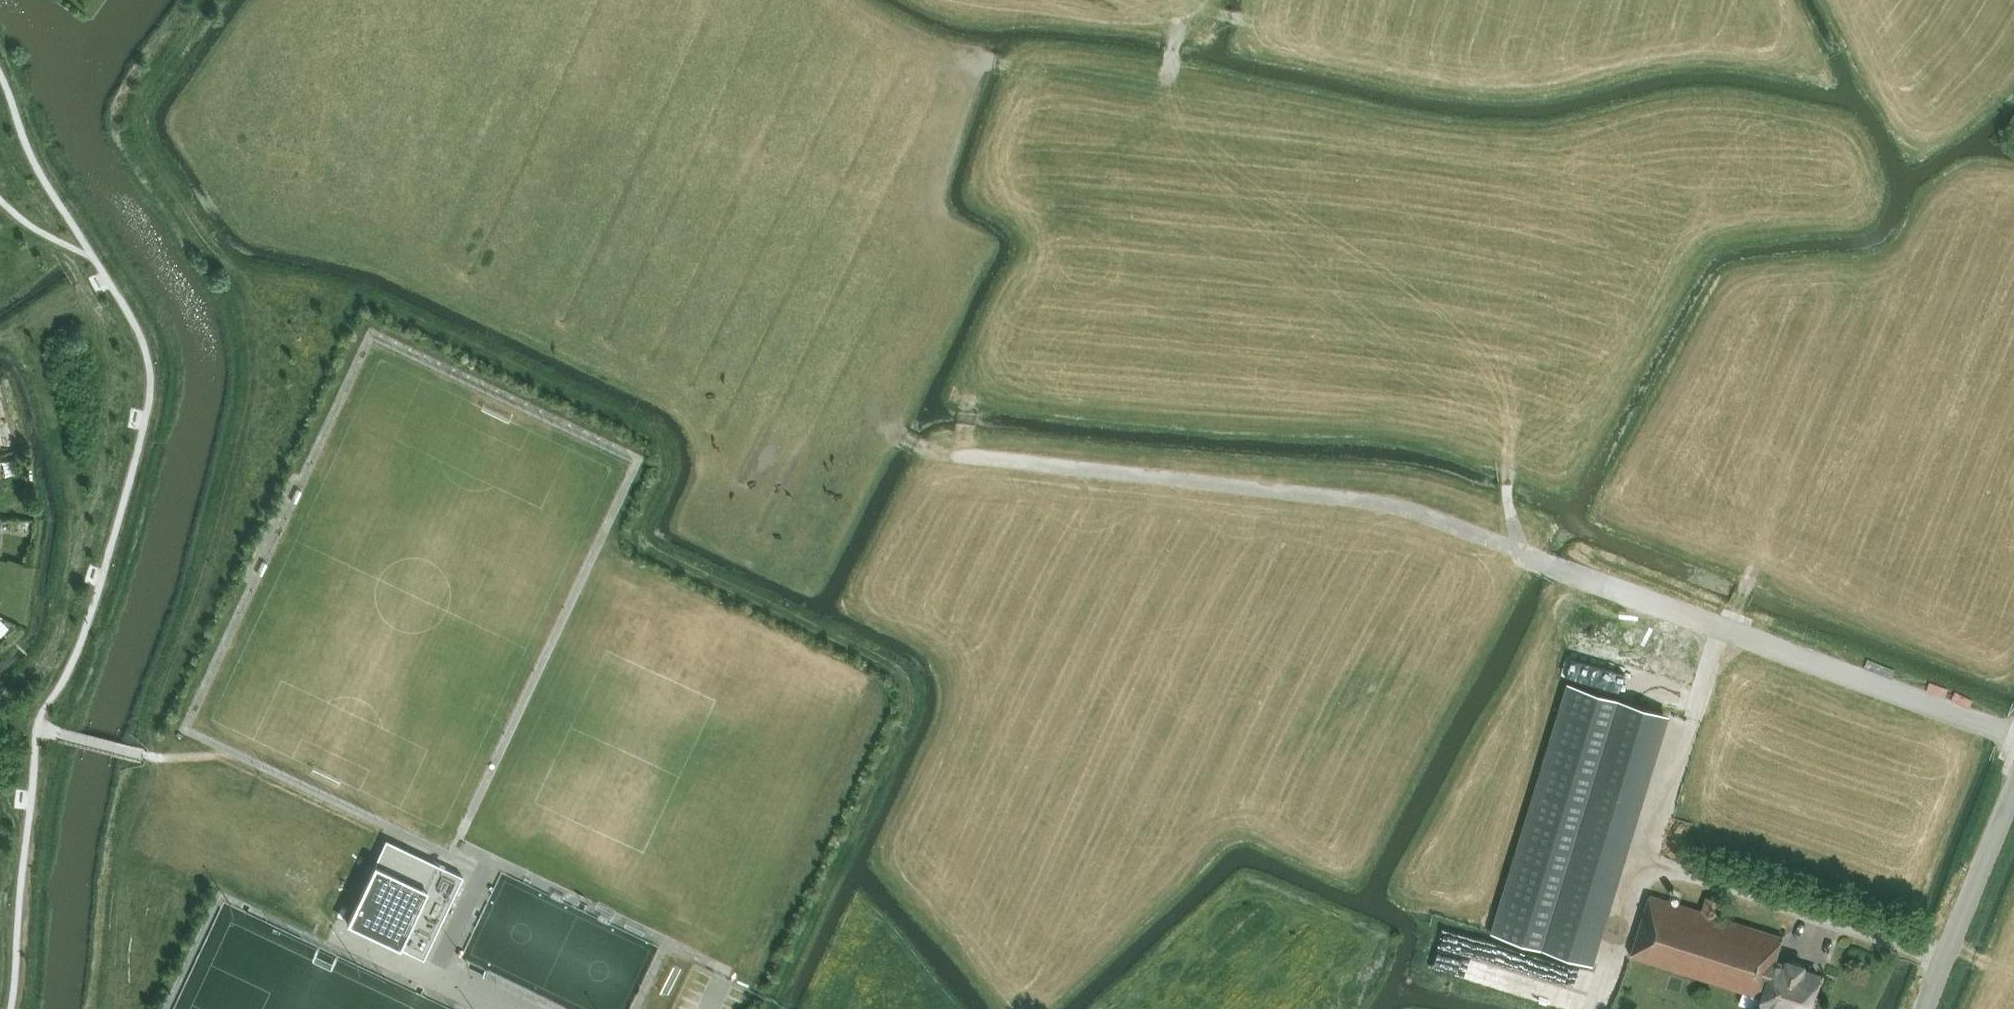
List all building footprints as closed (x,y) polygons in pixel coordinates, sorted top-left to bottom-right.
[(1593,964),(1669,713),(1566,682),(1490,932),(1593,964)] [(347,922),(423,959),(463,876),(386,840),(347,922)] [(1819,974),(1801,969),(1803,964),(1789,960),(1787,964),(1775,961),(1783,936),(1717,915),(1722,900),(1707,896),(1702,910),(1650,893),(1630,955),(1762,996),(1760,1003),(1780,1008),(1808,1008),(1819,974)]
